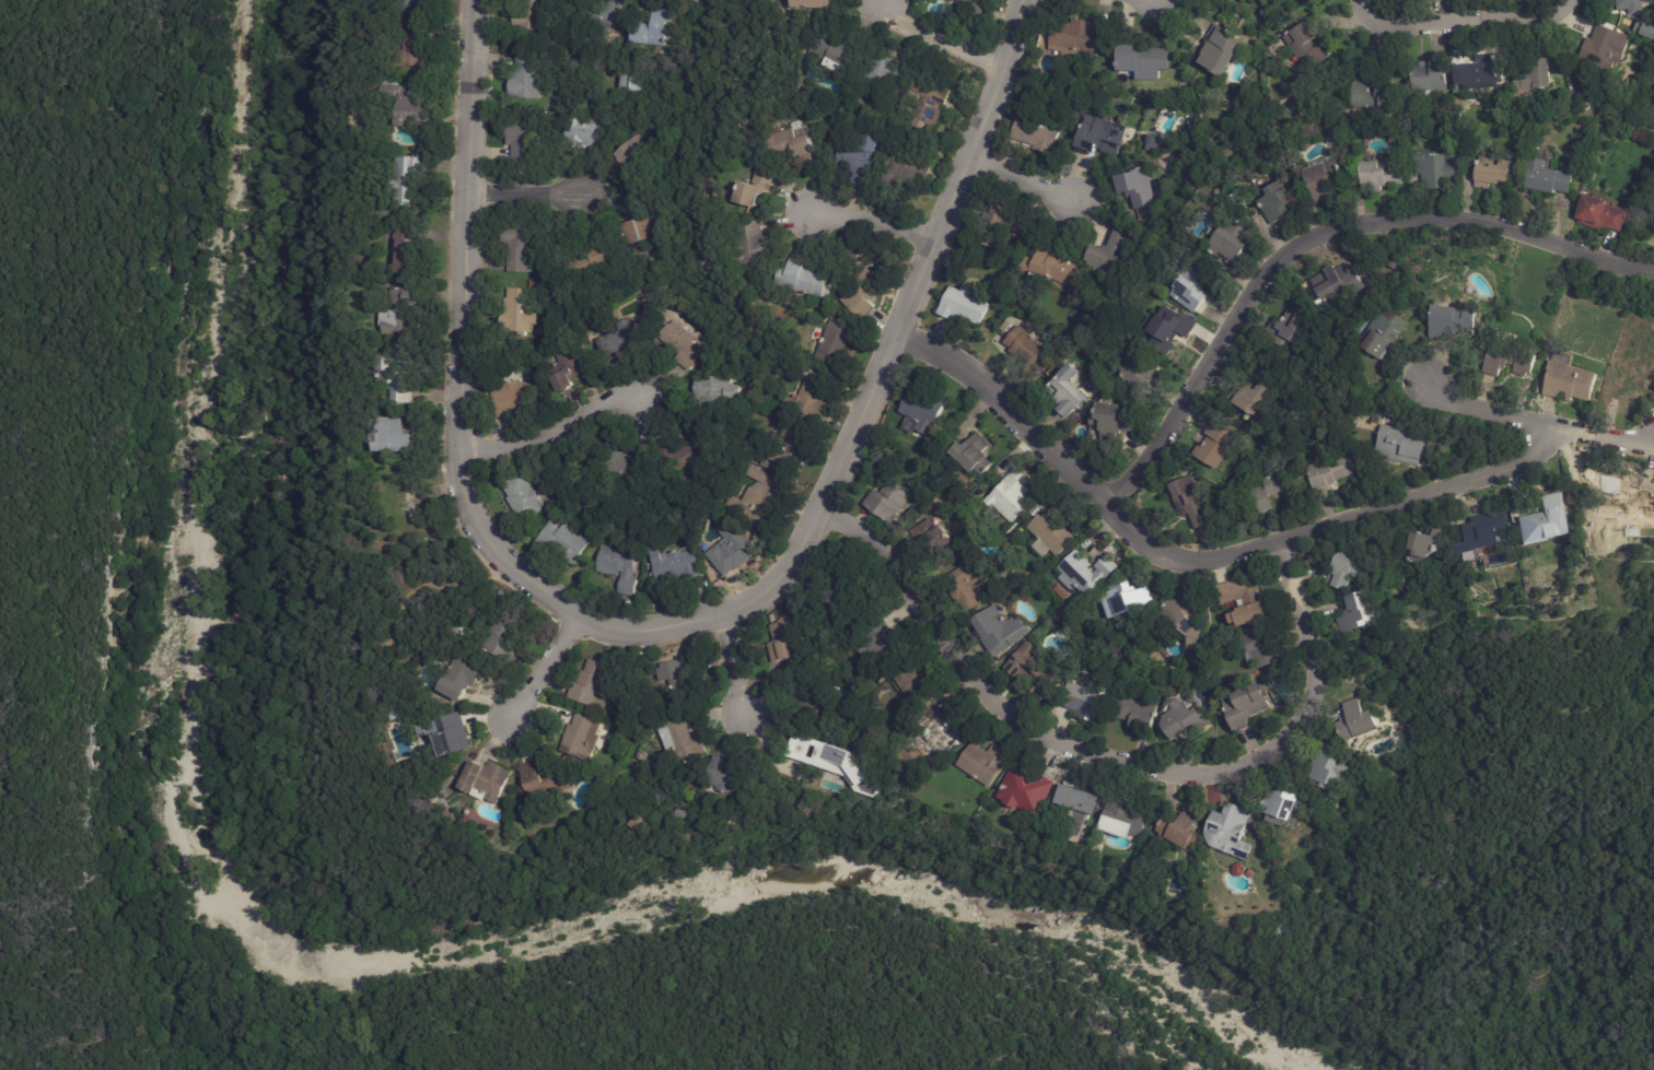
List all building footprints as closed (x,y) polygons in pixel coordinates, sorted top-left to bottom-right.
[(399,8),(400,0),(436,0),(435,11),(399,8)] [(522,10),(522,0),(549,0),(548,4),(543,4),(541,16),(551,17),(549,33),(528,31),(528,32),(522,32),(522,30),(512,28),(514,10),(522,10)] [(574,20),(584,0),(619,0),(621,1),(604,35),(574,20)] [(834,0),(793,0),(792,8),(833,9),(834,0)] [(957,14),(959,0),(979,0),(979,1),(987,2),(987,4),(985,19),(957,14)] [(1615,10),(1614,0),(1638,0),(1638,10),(1615,10)] [(664,47),(630,43),(632,23),(647,25),(648,19),(652,20),(653,8),(674,10),(672,24),(666,23),(664,47)] [(1078,19),(1099,24),(1098,31),(1110,33),(1106,56),(1095,54),(1094,59),(1079,56),(1079,50),(1053,46),(1058,21),(1075,24),(1076,19),(1078,19)] [(436,24),(433,68),(399,66),(400,51),(404,51),(405,21),(410,22),(410,21),(415,21),(415,22),(436,23),(436,24)] [(1313,22),(1329,49),(1300,67),(1289,48),(1303,40),(1296,31),(1313,21),(1313,22)] [(1653,39),(1653,26),(1636,21),(1632,33),(1653,39)] [(1244,58),(1243,60),(1235,55),(1223,75),(1202,63),(1212,47),(1209,45),(1211,39),(1208,38),(1218,22),(1253,43),(1244,58)] [(1616,47),(1614,55),(1614,56),(1611,63),(1614,63),(1610,72),(1579,61),(1586,38),(1593,40),(1598,25),(1620,34),(1616,47)] [(847,35),(865,46),(847,78),(809,55),(823,34),(828,37),(830,34),(839,39),(843,33),(847,35)] [(1120,45),(1140,45),(1140,49),(1145,49),(1146,45),(1160,45),(1158,73),(1154,73),(1154,79),(1139,78),(1139,73),(1127,73),(1127,78),(1119,78),(1120,45)] [(899,64),(912,70),(901,95),(880,85),(881,82),(861,73),(872,48),(897,59),(894,68),(897,69),(899,64)] [(519,55),(541,56),(539,99),(510,98),(511,73),(516,73),(516,55),(519,55)] [(1456,66),(1472,63),(1472,57),(1494,55),(1498,83),(1487,84),(1487,85),(1458,89),(1456,66)] [(1443,69),(1444,90),(1408,93),(1406,66),(1413,64),(1413,62),(1422,61),(1422,64),(1425,64),(1425,57),(1442,56),(1443,69)] [(1512,90),(1512,71),(1521,70),(1521,66),(1527,66),(1527,59),(1547,58),(1548,89),(1512,90)] [(364,71),(376,71),(376,82),(364,82),(364,71)] [(621,74),(645,78),(642,98),(618,95),(621,74)] [(1390,113),(1373,113),(1373,107),(1351,107),(1351,75),(1370,75),(1368,86),(1377,86),(1377,85),(1390,85),(1390,113)] [(952,99),(948,106),(943,104),(941,110),(944,111),(934,136),(910,126),(922,96),(915,93),(921,77),(955,91),(952,99)] [(434,95),(433,125),(414,124),(414,128),(400,127),(401,101),(396,101),(396,86),(434,87),(434,95)] [(1153,98),(1162,102),(1158,109),(1150,105),(1153,98)] [(1584,107),(1576,110),(1573,104),(1582,99),(1584,107)] [(1100,117),(1131,127),(1130,134),(1127,132),(1119,156),(1103,151),(1104,149),(1098,148),(1097,153),(1093,151),(1091,155),(1076,151),(1088,114),(1100,117)] [(599,149),(591,148),(591,150),(564,146),(569,115),(611,120),(608,150),(599,149)] [(1197,128),(1193,118),(1198,115),(1203,115),(1207,126),(1202,129),(1197,128)] [(1024,143),(1013,138),(1022,117),(1043,126),(1043,125),(1047,126),(1047,127),(1061,132),(1051,156),(1033,149),(1034,146),(1024,143)] [(816,152),(780,164),(770,138),(794,129),(792,124),(802,120),(804,126),(807,125),(816,151),(816,152)] [(513,162),(514,146),(509,145),(510,121),(541,124),(539,166),(513,164),(513,162)] [(1163,143),(1163,144),(1161,145),(1162,148),(1155,151),(1155,148),(1150,151),(1151,136),(1161,133),(1163,143)] [(881,138),(872,187),(852,184),(853,174),(842,172),(843,167),(837,166),(841,143),(862,148),(864,136),(881,138)] [(645,153),(655,163),(639,179),(631,171),(628,174),(617,163),(620,160),(617,155),(633,140),(645,153)] [(897,187),(886,186),(893,146),(909,149),(907,161),(933,165),(930,188),(923,187),(923,191),(897,187)] [(1447,184),(1443,184),(1443,190),(1418,190),(1418,156),(1452,156),(1453,163),(1455,163),(1455,168),(1454,168),(1454,183),(1447,184)] [(427,162),(424,204),(395,203),(396,195),(392,195),(393,179),(396,179),(397,157),(427,158),(427,162)] [(1529,158),(1545,161),(1544,169),(1572,174),(1569,193),(1556,191),(1554,196),(1525,190),(1529,158)] [(1317,204),(1305,173),(1341,160),(1350,188),(1343,190),(1344,195),(1317,204)] [(1396,161),(1397,175),(1399,174),(1400,185),(1378,187),(1378,192),(1356,195),(1355,172),(1352,173),(1352,169),(1354,168),(1354,163),(1373,162),(1373,168),(1378,168),(1378,171),(1381,171),(1379,162),(1396,160),(1396,161)] [(1472,187),(1471,187),(1471,181),(1469,181),(1470,165),(1483,166),(1483,165),(1492,165),(1493,160),(1512,162),(1510,180),(1503,179),(1503,184),(1493,183),(1492,189),(1472,187)] [(777,173),(773,187),(768,185),(766,196),(762,195),(760,208),(738,203),(741,190),(741,186),(742,186),(743,181),(755,185),(758,167),(777,172),(777,173)] [(1149,168),(1153,200),(1154,200),(1155,202),(1154,202),(1154,205),(1134,209),(1132,196),(1129,197),(1128,192),(1122,193),(1119,176),(1135,173),(1134,171),(1142,169),(1142,168),(1146,167),(1146,168),(1149,168)] [(1289,215),(1271,224),(1260,200),(1272,195),(1269,188),(1288,179),(1291,188),(1292,187),(1298,202),(1289,207),(1293,214),(1289,215)] [(1587,197),(1604,202),(1603,205),(1626,213),(1620,233),(1606,228),(1604,233),(1572,223),(1581,195),(1587,197)] [(644,244),(630,248),(622,226),(634,222),(629,205),(652,198),(660,220),(656,221),(662,237),(644,244)] [(1021,215),(1036,222),(1024,252),(985,237),(998,204),(1016,212),(1013,220),(1016,221),(1020,215),(1021,215)] [(1246,251),(1236,263),(1220,249),(1216,255),(1208,247),(1234,215),(1253,231),(1245,239),(1251,245),(1246,251)] [(762,222),(766,237),(772,236),(777,260),(744,267),(735,226),(762,221),(762,222)] [(422,230),(418,274),(398,273),(399,252),(395,251),(397,226),(422,228),(422,230)] [(536,273),(510,272),(511,246),(504,245),(505,226),(539,227),(539,249),(536,249),(536,273)] [(1128,239),(1116,267),(1117,267),(1116,271),(1115,270),(1110,281),(1094,273),(1096,268),(1090,266),(1091,261),(1088,261),(1095,244),(1105,248),(1106,245),(1108,246),(1115,230),(1129,236),(1128,239)] [(999,235),(986,234),(984,246),(997,247),(999,235)] [(848,237),(869,240),(866,252),(846,249),(848,237)] [(587,247),(613,238),(622,269),(579,283),(571,258),(589,251),(587,247)] [(1047,243),(1061,248),(1060,252),(1063,254),(1062,259),(1072,262),(1071,264),(1082,269),(1074,287),(1036,271),(1035,275),(1026,272),(1032,257),(1039,260),(1047,243)] [(700,272),(717,268),(712,245),(695,249),(700,272)] [(793,259),(808,262),(806,270),(832,275),(828,295),(779,284),(782,269),(790,270),(792,258),(793,259)] [(1207,303),(1197,315),(1175,296),(1181,289),(1179,287),(1188,278),(1183,273),(1195,258),(1216,275),(1205,290),(1212,295),(1207,303)] [(1358,273),(1366,287),(1349,299),(1343,292),(1326,303),(1312,281),(1336,266),(1338,270),(1350,261),(1358,273)] [(969,322),(960,318),(957,322),(941,314),(957,281),(976,291),(972,298),(991,307),(981,328),(969,322)] [(407,290),(428,290),(428,314),(421,314),(421,336),(384,336),(384,327),(381,327),(381,310),(393,310),(393,290),(399,290),(399,289),(403,289),(403,290),(407,290)] [(505,327),(508,298),(509,298),(510,289),(531,290),(529,309),(541,310),(540,333),(505,331),(505,327)] [(877,306),(865,318),(848,301),(861,289),(878,305),(877,306)] [(1183,346),(1176,356),(1150,340),(1164,318),(1162,317),(1164,313),(1165,314),(1170,305),(1190,317),(1179,333),(1187,339),(1183,346)] [(1468,306),(1474,306),(1472,337),(1434,336),(1435,308),(1457,308),(1458,306),(1468,306)] [(1300,345),(1295,343),(1291,351),(1266,338),(1273,324),(1280,327),(1283,320),(1284,317),(1285,318),(1291,308),(1313,320),(1300,345)] [(1394,352),(1387,362),(1371,349),(1379,336),(1374,331),(1386,314),(1389,316),(1395,309),(1417,326),(1405,341),(1403,340),(1394,352)] [(618,330),(595,339),(605,362),(643,346),(630,316),(614,322),(618,330)] [(861,334),(855,348),(849,344),(843,360),(822,351),(834,319),(862,330),(861,334)] [(700,343),(692,352),(700,357),(688,372),(675,360),(678,355),(673,351),(672,352),(668,350),(669,348),(661,339),(673,325),(675,327),(677,324),(700,343)] [(1026,330),(1052,353),(1036,372),(1013,352),(1015,349),(1007,342),(1021,326),(1026,330)] [(1482,374),(1501,378),(1505,364),(1513,366),(1512,374),(1531,378),(1536,352),(1519,349),(1489,343),(1482,374)] [(590,375),(576,383),(579,387),(563,396),(555,379),(571,371),(567,363),(563,364),(559,355),(578,345),(579,349),(589,344),(596,358),(586,364),(592,374),(590,375)] [(411,390),(411,404),(394,403),(394,390),(389,390),(389,385),(381,385),(381,356),(406,356),(405,372),(401,372),(401,377),(398,377),(398,383),(411,383),(411,390)] [(1153,381),(1146,383),(1150,396),(1135,398),(1132,381),(1128,383),(1126,368),(1161,361),(1165,379),(1153,381)] [(1572,398),(1569,398),(1569,400),(1562,398),(1563,395),(1557,392),(1556,396),(1538,391),(1545,371),(1542,371),(1546,361),(1591,375),(1582,401),(1572,398)] [(1076,364),(1085,374),(1076,383),(1093,399),(1072,420),(1063,410),(1065,408),(1049,391),(1075,364),(1076,364)] [(1639,390),(1638,390),(1635,396),(1614,392),(1618,368),(1649,374),(1646,388),(1641,387),(1640,390),(1639,390)] [(701,412),(700,412),(700,399),(695,399),(696,377),(730,378),(730,389),(724,389),(723,408),(718,408),(718,413),(701,412)] [(831,388),(827,398),(832,400),(822,426),(789,412),(795,398),(802,401),(813,377),(832,386),(831,388)] [(512,416),(500,419),(493,389),(505,387),(504,384),(519,381),(520,384),(534,381),(538,403),(527,407),(527,410),(515,412),(515,415),(512,416)] [(1259,418),(1258,419),(1228,400),(1233,395),(1238,398),(1246,386),(1257,392),(1262,383),(1273,389),(1268,398),(1270,399),(1259,418)] [(918,387),(948,402),(931,436),(916,428),(920,422),(901,413),(915,386),(918,387)] [(1135,432),(1121,431),(1121,434),(1117,434),(1116,443),(1104,442),(1105,432),(1104,432),(1104,427),(1092,425),(1094,412),(1102,413),(1103,403),(1125,405),(1123,412),(1138,414),(1135,432)] [(1221,469),(1197,456),(1203,444),(1207,446),(1212,436),(1205,433),(1214,418),(1240,432),(1221,469)] [(416,437),(416,454),(377,454),(377,434),(381,434),(381,419),(405,419),(405,431),(416,431),(416,437)] [(813,438),(809,446),(815,448),(807,463),(803,460),(796,472),(766,458),(772,443),(788,450),(792,440),(782,436),(789,423),(815,435),(813,438)] [(1426,451),(1425,461),(1422,460),(1421,467),(1376,458),(1383,425),(1417,432),(1414,440),(1429,443),(1426,451)] [(990,447),(987,450),(992,456),(989,458),(995,465),(985,475),(978,470),(976,472),(968,465),(964,469),(953,458),(957,454),(955,451),(966,440),(968,443),(978,434),(990,447)] [(666,449),(680,440),(683,444),(691,439),(691,440),(701,436),(712,458),(696,467),(699,473),(684,482),(666,449)] [(937,438),(944,443),(939,450),(932,446),(937,438)] [(634,446),(650,447),(648,479),(605,475),(606,451),(624,454),(624,455),(633,456),(633,446),(634,446)] [(1335,490),(1328,493),(1327,490),(1321,492),(1313,468),(1349,455),(1356,477),(1340,482),(1341,485),(1336,487),(1336,490),(1335,490)] [(736,457),(745,461),(743,468),(734,463),(736,457)] [(785,496),(781,505),(784,507),(778,519),(777,518),(770,532),(737,516),(738,515),(725,508),(732,495),(745,502),(750,489),(760,483),(764,484),(765,484),(747,475),(753,466),(776,478),(776,477),(789,483),(784,494),(787,495),(785,496)] [(1032,480),(1026,485),(1032,490),(1025,496),(1034,503),(1014,524),(988,499),(1017,467),(1032,480)] [(1286,498),(1274,503),(1278,512),(1262,517),(1250,484),(1286,471),(1295,495),(1286,498)] [(539,496),(541,499),(543,499),(548,509),(546,510),(547,512),(521,527),(513,514),(516,513),(509,499),(511,498),(503,484),(524,472),(534,490),(535,489),(539,496)] [(1243,479),(1238,485),(1234,483),(1237,477),(1243,479)] [(1642,513),(1653,513),(1653,532),(1651,532),(1651,537),(1635,536),(1635,533),(1585,531),(1587,507),(1605,508),(1605,506),(1607,507),(1608,496),(1603,496),(1604,477),(1622,478),(1621,484),(1621,497),(1614,496),(1612,507),(1635,508),(1635,512),(1642,512),(1642,513)] [(1210,527),(1200,531),(1192,515),(1188,517),(1174,486),(1193,478),(1214,525),(1210,527)] [(911,493),(912,494),(893,522),(865,504),(876,489),(882,493),(892,479),(911,493)] [(920,492),(918,486),(928,483),(931,491),(921,494),(920,492)] [(1564,524),(1568,545),(1550,549),(1549,541),(1539,543),(1538,538),(1533,539),(1534,545),(1524,546),(1518,518),(1531,516),(1531,515),(1549,512),(1549,509),(1544,510),(1541,494),(1559,491),(1564,524)] [(426,499),(429,526),(409,528),(405,497),(424,494),(426,499)] [(1076,539),(1058,558),(1050,551),(1045,557),(1034,546),(1039,540),(1028,528),(1043,514),(1046,517),(1057,506),(1070,518),(1063,526),(1076,539)] [(1502,510),(1503,510),(1509,536),(1504,536),(1506,543),(1475,549),(1477,558),(1460,562),(1458,552),(1449,554),(1447,544),(1460,542),(1457,525),(1469,522),(1468,517),(1481,515),(1481,512),(1493,510),(1493,512),(1502,510)] [(931,517),(937,527),(944,522),(957,541),(947,548),(952,553),(935,565),(911,530),(931,517)] [(738,571),(737,572),(736,571),(726,578),(708,555),(726,539),(721,533),(734,522),(759,552),(738,571)] [(593,543),(576,567),(539,541),(552,524),(563,531),(568,525),(593,543)] [(1418,558),(1409,557),(1410,551),(1407,551),(1410,534),(1432,539),(1433,531),(1446,533),(1444,550),(1436,549),(1434,555),(1425,560),(1418,558)] [(638,555),(633,577),(638,578),(634,598),(618,595),(622,576),(621,576),(621,573),(620,573),(619,577),(597,573),(603,546),(638,553),(638,555)] [(1325,581),(1328,571),(1332,572),(1338,553),(1339,554),(1340,549),(1343,550),(1343,546),(1354,550),(1352,556),(1374,563),(1370,576),(1365,574),(1364,577),(1355,574),(1350,590),(1336,585),(1335,587),(1325,584),(1325,581)] [(700,579),(687,583),(686,576),(660,584),(653,563),(669,558),(668,555),(683,551),(684,554),(695,550),(703,577),(700,579)] [(1088,561),(1093,565),(1091,567),(1095,573),(1099,568),(1097,566),(1108,555),(1120,566),(1091,596),(1085,590),(1084,591),(1081,588),(1080,589),(1078,586),(1073,590),(1061,578),(1065,573),(1061,568),(1079,550),(1088,561)] [(967,612),(944,578),(977,557),(986,571),(978,576),(992,597),(967,613),(967,612)] [(840,610),(817,595),(826,580),(830,584),(838,572),(843,575),(848,567),(863,577),(840,610)] [(1258,584),(1263,601),(1270,599),(1276,615),(1246,625),(1245,621),(1239,623),(1236,612),(1245,609),(1244,607),(1247,605),(1245,598),(1226,603),(1221,585),(1246,576),(1248,581),(1256,578),(1258,584)] [(1146,587),(1151,586),(1156,602),(1122,614),(1113,586),(1131,579),(1135,591),(1146,587)] [(1341,636),(1335,619),(1347,614),(1346,611),(1354,608),(1350,595),(1373,587),(1379,604),(1377,605),(1381,616),(1378,616),(1381,624),(1365,630),(1365,627),(1341,636)] [(1188,635),(1187,632),(1162,609),(1170,598),(1176,601),(1177,598),(1185,603),(1192,595),(1207,608),(1198,618),(1209,631),(1201,638),(1202,648),(1190,649),(1188,635)] [(997,605),(1007,622),(1020,613),(1033,631),(1025,636),(1026,637),(998,658),(985,640),(990,637),(977,619),(995,604),(997,605)] [(886,618),(894,628),(888,632),(890,635),(900,630),(912,650),(870,677),(859,659),(865,655),(858,642),(863,638),(861,635),(869,631),(866,626),(885,614),(886,618)] [(515,649),(510,662),(485,651),(499,618),(521,627),(514,642),(519,644),(515,649)] [(784,659),(774,661),(770,643),(777,640),(772,625),(799,619),(807,654),(784,659)] [(841,630),(834,625),(837,620),(845,625),(841,630)] [(1281,648),(1284,662),(1261,667),(1257,650),(1251,651),(1246,628),(1260,625),(1260,624),(1273,621),(1281,648)] [(1040,660),(1059,675),(1043,697),(1032,689),(1035,683),(1024,674),(1020,679),(1006,668),(1028,640),(1040,650),(1035,657),(1040,660)] [(478,685),(477,689),(473,686),(470,691),(471,692),(465,705),(441,693),(449,679),(447,679),(461,651),(484,663),(482,666),(488,668),(478,685)] [(698,660),(706,696),(676,703),(668,663),(697,657),(698,660)] [(570,697),(575,682),(579,683),(583,671),(586,672),(591,659),(611,667),(606,682),(609,683),(604,697),(610,699),(606,710),(570,697)] [(922,662),(933,678),(927,682),(932,691),(917,702),(900,678),(921,661),(922,662)] [(818,689),(827,716),(800,725),(795,710),(805,707),(802,696),(792,699),(788,686),(815,678),(818,689)] [(1268,689),(1274,704),(1265,708),(1266,710),(1257,715),(1258,717),(1255,719),(1256,722),(1242,729),(1231,706),(1226,708),(1223,701),(1226,699),(1225,697),(1263,680),(1268,689)] [(1074,709),(1063,706),(1071,682),(1109,695),(1100,722),(1079,716),(1080,712),(1074,709)] [(1122,695),(1161,706),(1153,731),(1150,730),(1148,736),(1133,731),(1134,727),(1132,726),(1133,721),(1111,715),(1118,694),(1122,695)] [(1187,732),(1175,741),(1158,719),(1172,710),(1167,705),(1176,698),(1179,704),(1184,701),(1195,715),(1201,709),(1212,724),(1193,738),(1188,731),(1187,732)] [(1384,727),(1374,730),(1373,728),(1356,734),(1356,737),(1347,740),(1342,730),(1343,730),(1340,719),(1348,716),(1343,704),(1359,698),(1364,714),(1376,708),(1384,727)] [(951,704),(963,715),(958,719),(964,725),(957,731),(966,739),(947,759),(921,733),(950,703),(951,704)] [(395,715),(401,709),(409,718),(403,724),(395,715)] [(458,714),(469,748),(466,749),(466,750),(441,759),(429,721),(458,713),(458,714)] [(602,726),(599,734),(602,736),(595,754),(584,750),(581,757),(561,750),(571,724),(574,725),(579,714),(603,722),(602,726)] [(688,717),(695,733),(701,731),(709,752),(674,765),(660,727),(688,716),(688,717)] [(771,764),(781,752),(780,751),(795,730),(820,750),(808,766),(814,772),(801,788),(771,764)] [(1002,748),(1015,756),(1005,769),(992,788),(959,764),(975,742),(989,752),(995,743),(1002,748)] [(1344,751),(1342,759),(1362,764),(1356,781),(1347,779),(1343,790),(1325,785),(1326,779),(1314,775),(1323,744),(1344,751)] [(640,752),(643,751),(647,752),(648,755),(648,759),(644,761),(640,760),(639,756),(640,752)] [(718,757),(732,761),(731,765),(743,768),(743,772),(749,774),(748,781),(753,783),(749,796),(732,792),(732,795),(718,792),(719,788),(709,786),(714,757),(718,757)] [(476,760),(489,766),(491,761),(513,772),(499,803),(487,798),(486,801),(471,795),(474,792),(463,787),(475,760),(476,760)] [(573,780),(576,787),(538,804),(522,767),(538,760),(546,775),(562,767),(564,774),(570,772),(573,780)] [(1024,766),(1030,768),(1033,764),(1043,768),(1040,773),(1052,778),(1051,779),(1059,783),(1044,816),(1024,808),(1024,809),(1009,801),(1009,800),(1001,798),(1016,763),(1023,766),(1023,765),(1024,766)] [(1065,783),(1085,787),(1083,793),(1092,796),(1093,791),(1105,793),(1097,823),(1057,812),(1065,781),(1065,783)] [(1301,804),(1297,820),(1262,812),(1268,791),(1282,795),(1285,781),(1304,786),(1301,801),(1302,801),(1301,804)] [(1128,798),(1139,801),(1137,807),(1151,811),(1143,837),(1125,832),(1126,830),(1104,823),(1114,793),(1128,798)] [(1248,862),(1220,851),(1220,849),(1214,847),(1210,842),(1208,834),(1216,812),(1225,815),(1225,814),(1226,814),(1231,803),(1255,813),(1243,843),(1254,848),(1248,862)] [(682,808),(696,813),(692,820),(679,815),(682,808)] [(657,818),(649,832),(636,824),(643,810),(657,818)] [(1191,855),(1184,851),(1186,848),(1157,833),(1166,818),(1178,824),(1178,823),(1180,824),(1188,810),(1202,818),(1193,832),(1201,836),(1191,855)] [(1246,872),(1245,873),(1243,875),(1239,875),(1237,874),(1235,871),(1236,867),(1238,866),(1242,865),(1245,866),(1247,870),(1246,872)] [(1254,880),(1249,873),(1255,869),(1259,875),(1254,880)]
